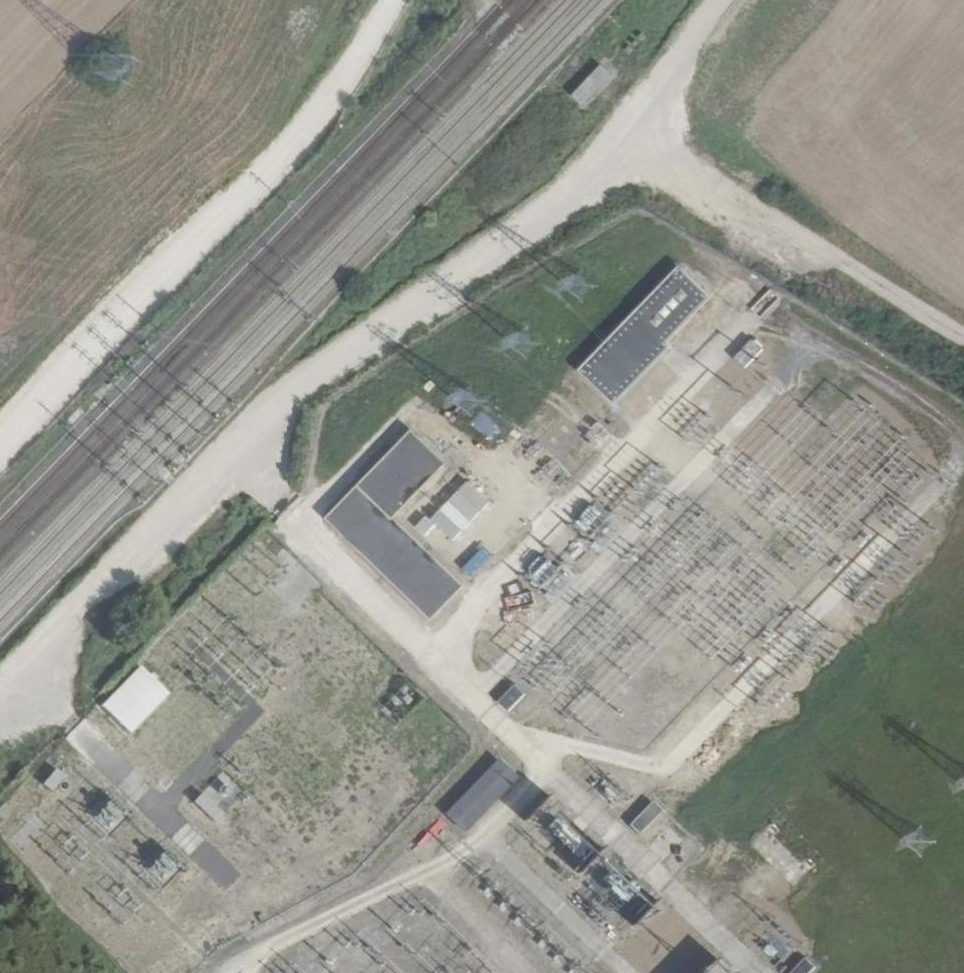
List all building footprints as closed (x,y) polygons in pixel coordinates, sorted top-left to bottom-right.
[(605,65),(575,96),(586,106),(616,75),(605,65)] [(714,296),(681,265),(581,368),(617,403),(675,343),(671,340),(714,296)] [(446,461),(412,429),(360,484),(394,516),(446,461)] [(465,585),(360,484),(328,517),(432,618),(465,585)] [(169,694),(139,665),(100,705),(130,734),(169,694)] [(527,693),(517,684),(500,702),(510,711),(527,693)] [(443,819),(461,836),(515,779),(498,762),(443,819)] [(226,771),(193,801),(213,822),(245,793),(226,771)] [(94,819),(108,833),(127,815),(113,800),(94,819)] [(661,810),(651,802),(631,825),(641,833),(661,810)] [(793,884),(808,868),(766,829),(751,845),(793,884)] [(807,957),(791,972),(811,972),(817,967),(807,957)] [(703,972),(734,972),(718,958),(703,972)]
